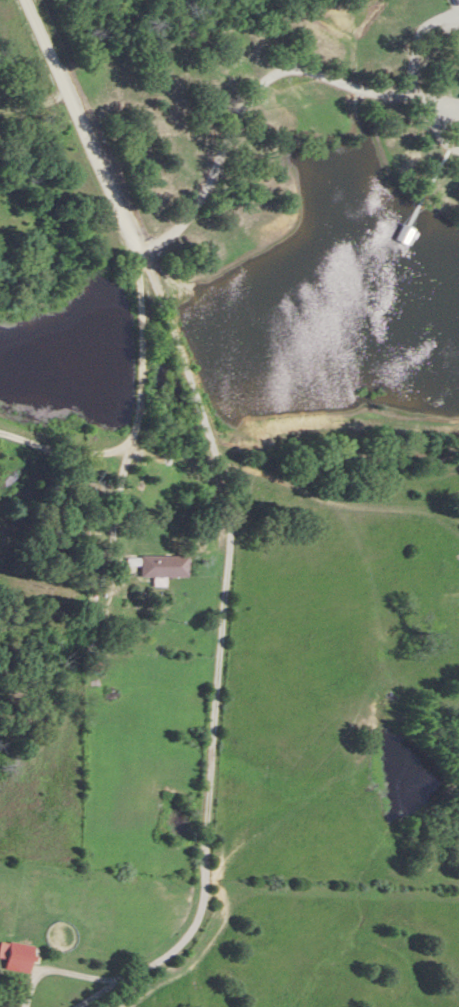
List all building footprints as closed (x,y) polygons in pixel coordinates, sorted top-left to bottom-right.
[(184,577),(184,557),(136,557),(136,564),(136,577),(184,577)] [(3,945),(3,971),(30,971),(30,945),(3,945)]
